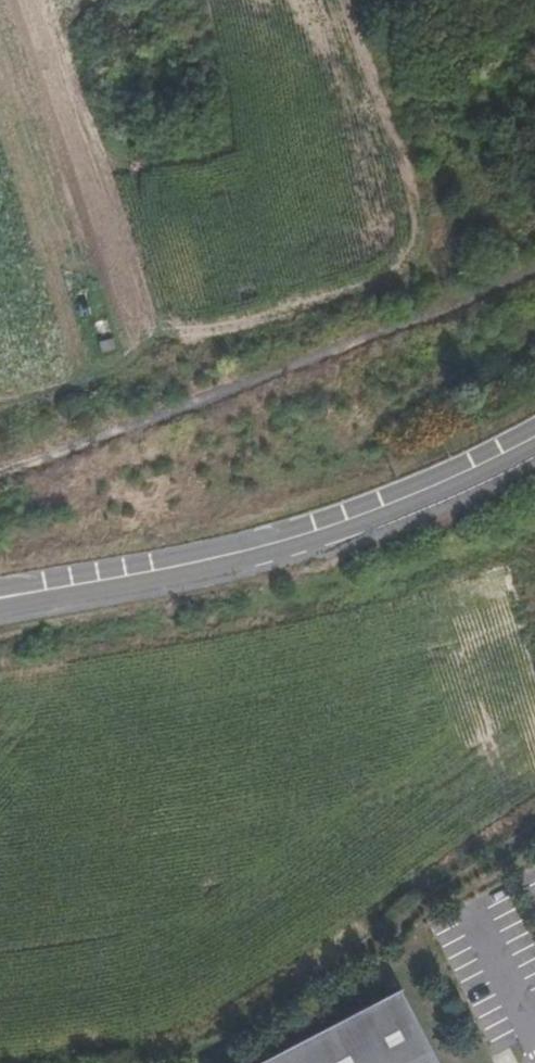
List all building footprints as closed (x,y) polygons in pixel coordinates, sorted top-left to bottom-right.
[(398,988),(256,1062),(437,1062),(398,988)]
